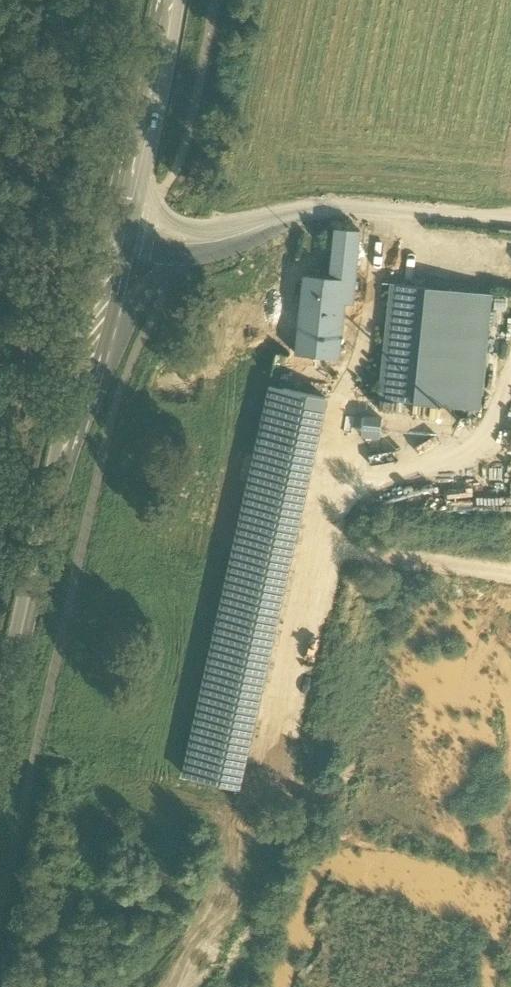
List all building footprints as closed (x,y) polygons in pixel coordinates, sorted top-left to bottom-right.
[(296,354),(340,358),(345,303),(353,303),(360,230),(336,227),(331,277),(304,274),(296,354)] [(492,293),(468,290),(426,286),(392,283),(380,398),(415,402),(456,406),(480,409),(492,293)] [(185,776),(238,788),(326,397),(273,385),(185,776)] [(362,435),(380,437),(382,419),(364,417),(362,435)]
